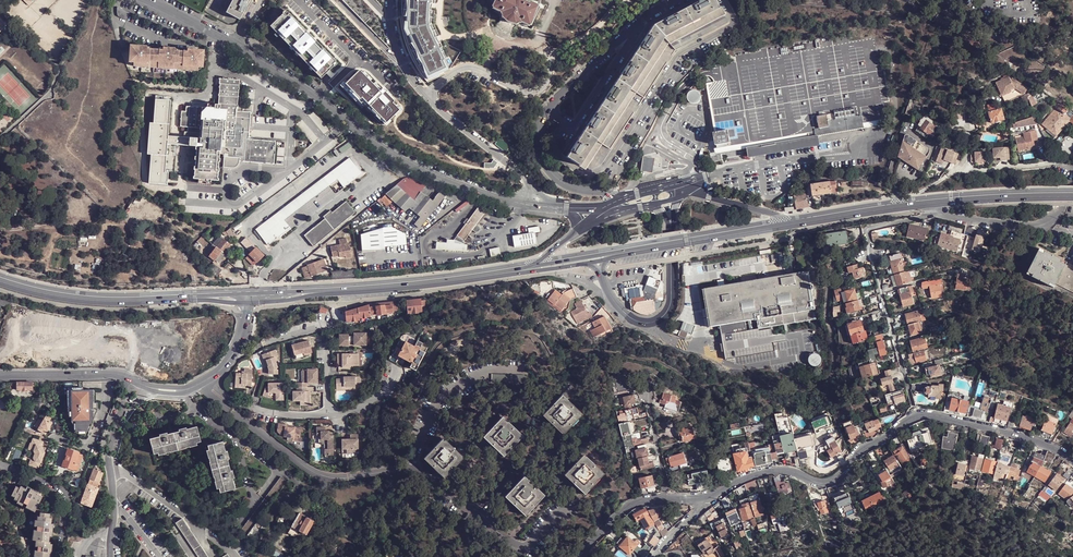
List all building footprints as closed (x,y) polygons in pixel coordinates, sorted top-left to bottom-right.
[(210,0),(177,0),(203,14),(210,0)] [(239,20),(243,13),(244,14),(246,12),(244,11),(250,0),(233,0),(226,13),(239,20)] [(405,30),(427,77),(445,69),(427,25),(428,0),(405,0),(405,30)] [(492,5),(492,7),(500,11),(499,12),(501,13),(501,15),(501,16),(501,17),(508,21),(514,23),(515,23),(516,23),(518,22),(519,22),(520,21),(528,25),(529,24),(530,24),(539,6),(538,5),(538,4),(531,1),(530,2),(529,2),(525,0),(494,0),(492,5)] [(715,0),(700,0),(698,1),(663,18),(654,23),(663,34),(710,10),(710,11),(719,7),(715,0)] [(663,18),(698,1),(698,0),(696,0),(662,17),(663,18)] [(664,36),(669,42),(670,42),(725,14),(726,13),(722,5),(719,7),(710,11),(664,36)] [(130,12),(117,6),(117,7),(117,11),(117,12),(119,13),(118,15),(127,20),(130,12)] [(663,34),(664,36),(710,11),(710,10),(663,34)] [(337,62),(286,13),(271,29),(322,79),(337,62)] [(729,21),(725,14),(670,42),(676,49),(729,21)] [(663,34),(654,23),(647,33),(646,35),(643,39),(624,69),(622,72),(614,85),(612,87),(610,90),(590,121),(588,124),(579,138),(573,147),(571,149),(567,156),(580,165),(585,157),(583,156),(663,34)] [(583,156),(585,157),(630,87),(664,36),(663,34),(583,156)] [(738,52),(739,61),(732,62),(722,63),(724,73),(725,79),(717,81),(709,82),(717,130),(730,128),(733,140),(734,143),(818,130),(817,126),(821,125),(819,114),(829,112),(838,111),(839,118),(865,114),(866,122),(889,119),(887,102),(892,101),(884,53),(879,54),(878,50),(877,38),(851,41),(850,34),(738,52)] [(637,91),(669,42),(664,36),(630,87),(637,91)] [(643,39),(642,38),(622,69),(624,69),(643,39)] [(135,48),(131,47),(130,61),(134,61),(134,63),(150,64),(150,66),(154,66),(155,49),(148,49),(148,46),(143,46),(141,45),(140,45),(139,46),(135,45),(135,48)] [(162,49),(155,49),(154,66),(158,66),(158,65),(174,66),(175,64),(178,64),(179,51),(175,51),(175,48),(171,48),(171,47),(170,47),(168,47),(162,47),(162,49)] [(187,52),(179,51),(178,64),(178,68),(183,68),(183,67),(199,68),(199,66),(203,66),(204,53),(200,53),(200,50),(196,50),(195,49),(194,49),(193,49),(192,49),(187,49),(187,52)] [(357,98),(383,125),(395,111),(388,104),(390,102),(377,90),(375,91),(355,70),(341,85),(356,100),(357,98)] [(1011,76),(997,82),(1002,93),(1008,91),(1009,93),(1012,91),(1012,90),(1011,89),(1015,87),(1016,88),(1025,93),(1029,87),(1011,76)] [(217,82),(215,108),(234,109),(234,104),(236,78),(216,77),(216,82),(217,82)] [(637,91),(630,87),(585,157),(580,165),(586,169),(603,143),(637,91)] [(697,90),(694,89),(691,90),(689,92),(688,95),(688,98),(689,100),(691,102),(694,103),(697,103),(699,102),(701,99),(702,97),(701,94),(699,91),(697,90)] [(610,90),(608,90),(588,120),(590,121),(610,90)] [(1021,97),(1024,102),(1029,100),(1028,97),(1033,95),(1031,92),(1021,97)] [(1033,95),(1028,97),(1029,100),(1031,104),(1036,102),(1033,95)] [(172,101),(156,100),(154,124),(151,123),(149,155),(152,155),(150,184),(168,185),(169,173),(166,173),(168,144),(191,146),(191,147),(195,147),(195,142),(198,142),(198,138),(185,136),(185,138),(169,136),(172,101)] [(1062,105),(1059,108),(1066,114),(1068,111),(1062,105)] [(234,109),(215,108),(184,106),(183,111),(179,111),(178,125),(185,126),(185,136),(198,138),(198,142),(195,142),(195,147),(194,177),(206,177),(206,182),(211,182),(211,179),(210,178),(215,178),(217,151),(222,152),(221,154),(237,155),(237,159),(271,161),(273,138),(246,137),(248,110),(234,109)] [(1057,136),(1069,122),(1070,120),(1072,117),(1072,113),(1069,110),(1068,111),(1066,114),(1059,108),(1058,110),(1057,109),(1043,124),(1042,126),(1045,132),(1043,133),(1045,138),(1047,142),(1048,145),(1057,136)] [(1005,120),(1003,109),(997,110),(991,112),(990,112),(993,123),(1005,120)] [(829,112),(831,119),(839,118),(838,111),(829,112)] [(821,125),(831,124),(831,119),(829,112),(819,114),(821,125)] [(930,118),(931,116),(926,112),(920,120),(922,121),(926,116),(930,118)] [(866,122),(865,114),(839,118),(831,119),(831,124),(821,125),(817,126),(818,130),(818,135),(867,127),(866,122)] [(934,137),(942,126),(937,122),(936,123),(930,118),(926,116),(922,121),(918,126),(919,127),(934,137)] [(937,122),(942,126),(945,122),(938,116),(936,119),(938,120),(937,122)] [(1034,116),(1012,124),(1013,129),(1037,124),(1034,116)] [(867,127),(868,131),(892,127),(892,122),(891,118),(889,119),(866,122),(867,127)] [(867,127),(818,135),(818,139),(868,131),(867,127)] [(931,141),(934,137),(919,127),(917,131),(931,141)] [(716,131),(718,143),(719,143),(733,140),(730,128),(717,130),(716,131)] [(1027,142),(1045,138),(1043,133),(1041,129),(1035,131),(1024,133),(1025,137),(1017,138),(1020,151),(1029,149),(1028,145),(1028,146),(1027,142)] [(720,146),(717,146),(718,155),(758,149),(818,139),(818,135),(818,130),(734,143),(720,146)] [(898,157),(920,171),(923,165),(922,164),(927,157),(911,146),(912,144),(914,145),(917,140),(907,134),(905,134),(898,157)] [(498,139),(496,142),(499,144),(499,146),(501,148),(503,147),(506,149),(509,147),(509,143),(502,138),(498,139)] [(348,140),(337,149),(340,153),(351,144),(348,140)] [(960,154),(942,147),(937,160),(944,163),(945,160),(946,159),(948,159),(947,160),(952,162),(956,164),(960,154)] [(1010,148),(994,149),(995,158),(1002,158),(1007,158),(1007,160),(1012,160),(1010,148)] [(988,152),(976,152),(976,155),(972,155),(973,163),(989,162),(988,152)] [(257,230),(255,232),(262,240),(263,239),(269,245),(291,228),(285,221),(337,179),(344,186),(362,172),(349,156),(278,213),(256,230),(257,230)] [(644,156),(642,171),(653,173),(654,165),(655,158),(647,157),(644,156)] [(405,193),(414,201),(419,193),(426,183),(418,180),(408,178),(403,179),(395,185),(396,185),(405,193)] [(831,181),(814,184),(815,187),(813,187),(814,195),(824,193),(824,194),(833,193),(831,181)] [(396,185),(386,194),(392,201),(395,202),(405,193),(396,185)] [(433,201),(438,205),(443,198),(448,192),(442,189),(433,201)] [(443,198),(454,202),(459,196),(448,192),(443,198)] [(405,193),(395,202),(404,210),(409,208),(414,201),(405,193)] [(425,197),(419,193),(414,201),(409,208),(413,212),(425,197)] [(384,204),(386,206),(392,201),(386,194),(380,199),(384,204)] [(420,217),(425,220),(438,205),(433,201),(427,196),(425,197),(413,212),(420,217)] [(807,196),(802,197),(803,200),(804,205),(805,208),(811,207),(807,196)] [(325,218),(304,235),(314,246),(356,211),(346,200),(333,212),(331,210),(323,216),(325,218)] [(469,219),(476,225),(485,214),(478,208),(477,209),(468,220),(469,220),(469,219)] [(414,224),(419,228),(425,220),(420,217),(414,224)] [(472,230),(476,225),(469,219),(469,220),(468,220),(464,225),(465,226),(465,225),(472,230)] [(464,241),(472,230),(465,225),(465,226),(464,225),(455,236),(457,237),(461,240),(462,239),(464,241)] [(529,233),(513,235),(515,247),(537,242),(536,232),(541,231),(540,225),(528,227),(529,233)] [(907,236),(925,240),(927,231),(919,229),(920,227),(910,225),(907,236)] [(383,228),(362,236),(363,252),(385,249),(385,246),(407,244),(406,234),(392,227),(383,228)] [(846,231),(826,234),(828,246),(834,245),(834,243),(848,241),(846,231)] [(950,238),(960,241),(981,247),(986,242),(952,232),(950,238)] [(824,234),(826,247),(848,244),(848,241),(834,243),(834,245),(828,246),(826,234),(824,234)] [(957,251),(960,241),(950,238),(947,237),(947,235),(943,234),(941,235),(938,245),(944,247),(945,247),(952,249),(957,251)] [(221,251),(223,253),(230,244),(220,236),(213,245),(214,246),(216,247),(221,251)] [(240,243),(251,253),(256,247),(245,237),(240,243)] [(461,240),(457,237),(454,240),(464,245),(465,243),(461,240)] [(331,246),(333,256),(340,255),(340,256),(346,255),(346,258),(353,256),(351,247),(350,247),(349,243),(348,243),(347,238),(340,239),(341,244),(331,246)] [(213,245),(207,253),(210,254),(216,247),(214,246),(213,245)] [(490,248),(491,256),(501,254),(499,246),(490,248)] [(209,256),(216,261),(221,251),(216,247),(210,254),(209,256)] [(264,255),(256,247),(251,253),(249,254),(257,262),(264,255)] [(1061,259),(1045,251),(1043,253),(1038,251),(1028,272),(1033,274),(1032,277),(1049,285),(1050,283),(1055,285),(1056,284),(1066,264),(1060,262),(1061,259)] [(249,254),(246,258),(251,262),(254,265),(257,262),(249,254)] [(725,287),(724,285),(719,285),(720,288),(708,290),(714,326),(721,325),(726,358),(776,350),(772,326),(817,319),(813,290),(815,289),(814,285),(812,285),(807,254),(797,256),(800,272),(788,274),(788,277),(776,279),(776,278),(762,280),(763,283),(760,284),(760,281),(732,285),(732,286),(725,287)] [(907,263),(903,264),(900,254),(890,257),(891,262),(894,274),(905,270),(904,268),(908,267),(907,263)] [(207,259),(213,264),(216,261),(209,256),(207,259)] [(302,269),(305,278),(311,275),(311,276),(327,270),(325,264),(321,266),(319,260),(307,265),(307,266),(302,268),(302,269)] [(1067,262),(1066,264),(1056,284),(1072,293),(1072,265),(1067,262)] [(213,264),(209,270),(217,277),(222,270),(213,264)] [(858,264),(848,266),(850,274),(854,273),(855,279),(866,276),(863,267),(859,268),(858,264)] [(332,272),(334,280),(359,279),(358,272),(358,271),(332,272)] [(895,275),(898,285),(912,282),(909,271),(895,275)] [(788,274),(724,285),(725,287),(732,286),(732,285),(760,281),(760,284),(763,283),(762,280),(776,278),(776,279),(788,277),(788,274)] [(645,296),(633,298),(634,307),(642,306),(643,308),(653,307),(652,300),(654,299),(661,281),(657,280),(657,279),(650,276),(644,291),(645,296)] [(984,285),(988,281),(982,276),(979,280),(984,285)] [(958,279),(956,289),(971,291),(973,281),(968,280),(959,279),(958,279)] [(929,281),(922,283),(921,288),(922,288),(923,290),(928,288),(928,287),(929,287),(930,291),(931,294),(932,299),(942,297),(941,294),(944,293),(941,280),(930,282),(929,281)] [(711,326),(714,326),(708,290),(720,288),(719,285),(704,288),(708,308),(709,317),(711,326)] [(913,304),(911,295),(909,287),(899,289),(901,294),(900,295),(903,306),(913,304)] [(574,289),(565,292),(564,294),(563,296),(556,291),(549,300),(563,310),(571,300),(572,300),(577,297),(574,289)] [(857,300),(854,289),(841,292),(841,289),(835,291),(837,301),(843,299),(843,296),(846,295),(848,301),(851,301),(851,302),(857,300)] [(408,313),(422,312),(420,298),(406,300),(408,313)] [(584,307),(581,300),(575,304),(577,309),(571,312),(578,324),(584,321),(582,317),(587,314),(588,314),(586,310),(584,307)] [(859,306),(857,300),(851,302),(846,303),(847,307),(846,308),(848,313),(860,309),(859,306)] [(369,307),(370,315),(393,313),(392,311),(392,304),(392,301),(384,302),(374,303),(369,305),(369,307)] [(369,305),(346,311),(346,320),(349,322),(359,320),(360,318),(371,317),(370,315),(369,307),(369,305)] [(920,316),(919,311),(906,314),(908,325),(919,322),(925,320),(925,318),(924,315),(920,316)] [(589,324),(595,337),(613,328),(606,316),(589,324)] [(867,340),(861,320),(848,324),(848,325),(851,334),(853,344),(867,340)] [(921,333),(919,322),(908,325),(906,326),(906,329),(909,329),(911,336),(921,333)] [(679,335),(687,338),(689,332),(682,329),(679,335)] [(340,335),(340,347),(349,347),(349,346),(349,343),(354,342),(354,345),(355,346),(366,346),(366,340),(366,334),(354,334),(354,337),(349,337),(349,335),(340,335)] [(884,340),(882,334),(874,336),(875,339),(876,343),(877,342),(883,340),(884,340)] [(393,352),(412,363),(410,366),(416,370),(428,346),(420,342),(417,348),(415,347),(417,340),(409,336),(405,335),(402,336),(393,352)] [(926,343),(925,338),(910,341),(911,346),(909,346),(911,352),(928,348),(926,343)] [(292,345),(295,355),(303,353),(304,354),(312,352),(309,340),(292,345)] [(886,354),(883,340),(877,342),(878,344),(877,344),(878,347),(868,350),(871,360),(876,358),(875,353),(880,352),(880,355),(886,354)] [(276,349),(264,354),(268,366),(269,369),(269,374),(278,374),(278,369),(277,369),(277,368),(278,367),(276,361),(278,360),(277,356),(278,356),(276,349)] [(823,361),(816,351),(807,358),(814,367),(823,361)] [(926,360),(924,351),(910,354),(913,364),(926,360)] [(337,354),(338,365),(343,365),(343,367),(349,367),(349,366),(359,366),(359,353),(337,354)] [(880,373),(876,358),(871,360),(870,360),(871,364),(860,367),(863,378),(880,373)] [(942,375),(940,365),(941,363),(943,363),(942,358),(935,360),(936,366),(925,368),(927,375),(931,375),(933,374),(934,377),(942,375)] [(236,373),(236,385),(242,385),(242,384),(245,384),(245,386),(252,386),(253,369),(244,369),(244,373),(236,373)] [(303,369),(303,383),(306,383),(315,383),(315,381),(318,380),(317,369),(303,369)] [(890,370),(885,371),(887,377),(881,379),(883,386),(888,384),(891,392),(896,390),(890,370)] [(524,383),(525,375),(492,373),(491,381),(524,383)] [(337,379),(337,387),(350,386),(350,389),(355,389),(355,383),(359,382),(359,376),(343,377),(343,379),(337,379)] [(628,382),(626,376),(611,380),(614,392),(624,390),(624,391),(626,391),(625,390),(629,389),(628,384),(626,384),(626,382),(628,382)] [(276,396),(283,396),(283,383),(269,383),(269,387),(266,387),(263,395),(268,397),(270,393),(276,392),(276,396)] [(944,384),(939,384),(939,385),(932,385),(930,387),(929,387),(928,387),(926,387),(925,388),(924,390),(925,393),(926,394),(928,394),(928,396),(936,396),(935,399),(941,399),(941,391),(943,391),(944,384)] [(574,387),(571,385),(562,394),(567,399),(574,387)] [(306,387),(297,387),(297,391),(293,392),(294,401),(300,401),(310,400),(310,394),(307,394),(308,387),(306,387)] [(998,392),(984,388),(981,398),(983,398),(980,408),(970,406),(969,411),(968,413),(973,414),(972,416),(981,419),(982,416),(987,417),(989,408),(993,410),(998,392)] [(91,402),(90,389),(82,389),(80,389),(75,389),(71,390),(72,395),(70,395),(70,403),(72,403),(72,407),(72,421),(72,423),(73,423),(76,423),(77,430),(80,430),(81,434),(85,435),(87,430),(89,431),(91,425),(91,419),(90,408),(94,408),(94,402),(91,402)] [(904,395),(903,389),(885,395),(888,402),(895,400),(894,398),(904,395)] [(671,393),(663,391),(662,397),(660,397),(659,402),(665,403),(665,406),(679,409),(681,399),(676,398),(670,396),(671,393)] [(562,394),(554,403),(555,404),(548,411),(547,410),(543,415),(552,423),(553,422),(559,429),(558,430),(563,434),(572,425),(570,424),(577,418),(578,419),(582,414),(574,406),(573,407),(566,400),(567,399),(562,394)] [(634,396),(623,397),(624,406),(623,406),(624,410),(631,409),(630,405),(635,404),(634,396)] [(966,410),(968,402),(952,399),(949,409),(965,413),(966,410)] [(1007,421),(1011,408),(1003,406),(998,404),(994,418),(1007,421)] [(622,422),(628,421),(628,422),(630,422),(635,421),(634,416),(639,415),(637,408),(625,411),(625,410),(619,411),(621,417),(620,417),(619,416),(618,417),(619,421),(621,420),(620,420),(622,420),(622,422)] [(44,418),(37,429),(45,434),(47,430),(48,431),(51,426),(49,426),(52,422),(49,420),(51,417),(46,414),(44,418)] [(829,414),(812,421),(816,433),(821,431),(820,429),(833,424),(829,414)] [(523,435),(514,427),(513,428),(507,422),(508,421),(502,416),(494,425),(495,426),(489,433),(488,431),(483,436),(492,445),(493,444),(500,450),(499,451),(504,456),(512,447),(511,446),(517,439),(518,440),(523,435)] [(1041,431),(1052,435),(1058,420),(1047,416),(1041,431)] [(877,417),(864,422),(867,429),(868,428),(869,431),(876,428),(881,426),(877,417)] [(1031,428),(1031,426),(1037,427),(1038,421),(1031,419),(1025,417),(1022,417),(1020,425),(1031,428)] [(851,419),(843,423),(845,428),(850,426),(853,425),(851,419)] [(630,422),(628,422),(619,424),(622,436),(639,433),(639,431),(634,432),(635,432),(632,433),(630,422)] [(293,440),(302,441),(302,437),(300,437),(301,431),(303,432),(303,428),(295,426),(294,428),(289,427),(289,425),(279,423),(277,430),(280,434),(284,434),(284,436),(293,437),(293,440)] [(850,439),(858,436),(857,435),(859,434),(856,427),(854,428),(853,425),(850,426),(850,428),(846,430),(850,439)] [(199,442),(195,426),(148,439),(152,455),(199,442)] [(321,444),(321,455),(334,455),(333,435),(329,435),(329,431),(325,431),(325,427),(317,427),(317,435),(313,435),(313,438),(315,438),(315,444),(321,444)] [(696,437),(693,427),(685,429),(684,427),(678,429),(679,435),(681,435),(682,437),(683,441),(692,439),(691,438),(696,437)] [(946,433),(943,432),(942,448),(954,451),(958,432),(949,430),(948,433),(946,433)] [(922,433),(920,431),(913,433),(912,438),(913,439),(915,438),(914,437),(922,434),(922,433)] [(795,438),(793,432),(780,435),(782,443),(782,446),(784,452),(797,449),(795,438)] [(932,443),(929,432),(922,434),(914,437),(915,438),(913,439),(908,441),(911,450),(932,443)] [(641,439),(639,433),(622,436),(625,448),(638,446),(642,445),(641,440),(637,441),(637,440),(641,439)] [(342,439),(342,449),(346,449),(347,451),(359,451),(358,434),(350,434),(350,439),(342,439)] [(812,434),(795,438),(797,449),(799,456),(800,460),(808,457),(806,447),(814,445),(812,434)] [(987,447),(990,437),(978,434),(976,444),(987,447)] [(831,457),(842,451),(833,436),(826,440),(828,444),(825,446),(831,457)] [(910,458),(901,444),(902,444),(897,436),(893,440),(898,449),(893,452),(896,456),(896,455),(898,459),(899,458),(902,462),(910,458)] [(41,446),(43,441),(32,438),(31,443),(30,442),(28,449),(33,451),(35,453),(33,458),(31,459),(29,464),(38,468),(40,462),(41,462),(44,454),(43,453),(44,452),(43,449),(42,449),(41,448),(41,446)] [(448,443),(443,438),(435,447),(436,448),(430,454),(429,453),(424,458),(433,467),(434,466),(441,472),(440,473),(445,478),(453,469),(452,467),(458,461),(459,462),(464,457),(455,449),(454,450),(447,443),(448,443)] [(1000,450),(1003,440),(997,439),(995,449),(1000,450)] [(222,442),(206,446),(199,442),(152,455),(154,463),(197,452),(210,495),(219,493),(235,489),(222,442)] [(646,445),(637,446),(638,450),(636,450),(637,459),(638,459),(647,456),(649,456),(646,445)] [(772,459),(770,453),(766,454),(766,451),(770,450),(769,447),(754,450),(753,446),(749,447),(750,451),(751,455),(753,463),(755,463),(755,466),(773,462),(772,459)] [(777,451),(770,453),(772,459),(778,458),(777,454),(784,452),(782,446),(776,447),(777,451)] [(874,450),(878,455),(883,454),(880,447),(874,450)] [(28,449),(27,448),(24,457),(31,459),(33,458),(35,453),(33,451),(28,449)] [(63,464),(72,468),(74,463),(79,464),(82,454),(68,449),(63,464)] [(874,450),(874,449),(868,452),(872,459),(878,455),(874,450)] [(902,467),(889,449),(884,453),(888,459),(885,460),(885,459),(884,460),(889,470),(887,471),(890,475),(892,474),(902,467)] [(1040,465),(1046,454),(1036,449),(1031,460),(1040,465)] [(748,455),(747,452),(737,453),(734,454),(738,471),(743,470),(747,468),(754,466),(753,463),(751,455),(748,455)] [(686,462),(683,453),(668,457),(670,464),(671,467),(686,462)] [(970,468),(980,471),(984,456),(973,453),(970,468)] [(589,459),(584,454),(575,463),(576,464),(570,471),(569,470),(564,474),(573,483),(574,482),(581,488),(580,489),(585,494),(593,485),(592,484),(598,477),(599,478),(604,473),(595,465),(594,466),(588,460),(589,459)] [(649,463),(647,456),(638,459),(641,470),(655,467),(654,462),(649,463)] [(729,458),(722,459),(723,461),(719,462),(719,463),(721,462),(723,473),(721,473),(721,474),(729,472),(729,471),(731,470),(729,458)] [(994,474),(997,463),(985,460),(983,471),(994,474)] [(1035,477),(1041,467),(1032,462),(1027,472),(1035,477)] [(965,472),(966,465),(958,463),(956,474),(964,476),(965,472)] [(1009,468),(1002,465),(1002,464),(997,463),(994,474),(993,480),(997,480),(997,478),(1005,479),(1006,477),(1008,472),(1009,468)] [(1018,482),(1020,477),(1018,477),(1020,471),(1017,470),(1018,467),(1012,464),(1008,473),(1008,472),(1006,477),(1017,482),(1018,482)] [(1045,482),(1050,472),(1041,467),(1035,477),(1045,482)] [(103,472),(94,469),(88,484),(97,487),(103,472)] [(897,486),(891,477),(890,475),(887,471),(887,470),(879,475),(881,479),(880,479),(883,488),(890,485),(892,489),(897,486)] [(709,481),(707,471),(692,474),(688,475),(689,485),(696,484),(709,481)] [(1056,491),(1065,479),(1057,474),(1048,485),(1056,491)] [(1024,479),(1020,477),(1018,482),(1024,484),(1025,482),(1029,483),(1031,478),(1026,475),(1024,479)] [(240,531),(247,536),(272,500),(286,480),(279,476),(240,531)] [(545,495),(536,487),(535,487),(528,481),(529,480),(524,476),(516,485),(517,486),(511,492),(510,491),(505,496),(514,505),(515,504),(521,510),(520,511),(526,516),(534,507),(533,505),(539,499),(540,500),(545,495)] [(654,481),(653,476),(640,479),(642,489),(655,486),(654,482),(654,481)] [(763,486),(775,482),(774,478),(774,477),(761,479),(763,486)] [(781,483),(780,477),(774,478),(775,482),(779,495),(789,492),(788,489),(790,488),(789,482),(785,483),(785,482),(781,483)] [(277,503),(291,482),(289,480),(286,480),(272,500),(277,503)] [(748,490),(757,488),(755,480),(746,482),(748,490)] [(711,490),(709,481),(696,484),(698,493),(711,490)] [(963,490),(965,483),(957,481),(955,489),(963,490)] [(81,502),(91,506),(98,488),(97,487),(88,484),(85,490),(84,494),(81,502)] [(1072,495),(1072,489),(1066,484),(1059,494),(1068,500),(1072,495)] [(745,485),(738,488),(740,495),(747,493),(745,485)] [(15,487),(10,496),(18,500),(17,501),(23,504),(24,502),(28,504),(27,506),(35,510),(41,497),(33,493),(34,491),(30,489),(29,491),(20,487),(19,488),(15,487)] [(431,496),(434,490),(428,487),(425,492),(431,496)] [(1047,501),(1050,497),(1042,491),(1039,495),(1047,501)] [(835,497),(836,500),(840,508),(844,507),(845,510),(854,507),(848,492),(835,497)] [(885,500),(883,495),(882,496),(880,492),(863,502),(865,506),(867,510),(885,500)] [(749,497),(756,517),(764,515),(763,510),(759,494),(749,497)] [(731,504),(728,499),(726,496),(722,500),(724,507),(731,504)] [(817,502),(816,502),(818,511),(820,510),(821,515),(829,513),(825,501),(818,503),(817,502)] [(743,521),(754,517),(749,502),(743,504),(744,509),(740,510),(743,521)] [(661,508),(649,511),(656,524),(657,526),(660,532),(661,532),(664,529),(659,519),(667,515),(664,508),(661,508)] [(633,511),(630,513),(623,520),(632,529),(639,523),(638,521),(641,519),(646,529),(647,529),(655,525),(646,509),(635,514),(633,511)] [(741,522),(736,509),(726,514),(731,526),(741,522)] [(712,515),(709,510),(704,514),(707,519),(712,515)] [(782,512),(771,515),(774,523),(778,522),(781,532),(790,529),(785,513),(782,514),(782,512)] [(300,513),(288,533),(295,536),(298,530),(306,534),(314,520),(300,513)] [(37,542),(49,543),(50,534),(52,534),(53,529),(50,529),(51,520),(50,519),(50,515),(38,514),(36,522),(35,522),(35,527),(37,527),(36,532),(34,532),(33,541),(37,542)] [(707,519),(704,514),(699,518),(703,525),(709,521),(707,519)] [(730,528),(727,517),(714,523),(722,538),(728,535),(726,530),(730,528)] [(182,519),(175,523),(198,556),(208,556),(182,519)] [(655,527),(657,531),(653,537),(648,534),(648,535),(644,540),(652,546),(655,541),(658,543),(663,538),(660,532),(657,526),(655,527)] [(269,541),(262,536),(257,543),(265,548),(269,541)] [(620,546),(630,555),(638,545),(641,543),(637,539),(635,542),(628,537),(625,541),(620,546)] [(708,540),(707,539),(702,543),(698,546),(704,554),(707,552),(709,555),(714,551),(713,550),(712,548),(713,547),(708,540)] [(674,542),(670,546),(675,552),(678,548),(682,546),(678,540),(674,542)] [(50,553),(51,553),(51,549),(50,549),(50,544),(49,543),(37,542),(36,547),(37,548),(37,552),(35,552),(35,556),(49,556),(50,553)] [(646,544),(642,548),(646,552),(641,556),(647,556),(652,550),(646,544)] [(269,546),(266,551),(277,556),(288,556),(269,546)] [(719,546),(715,548),(716,550),(720,556),(725,556),(719,546)]
